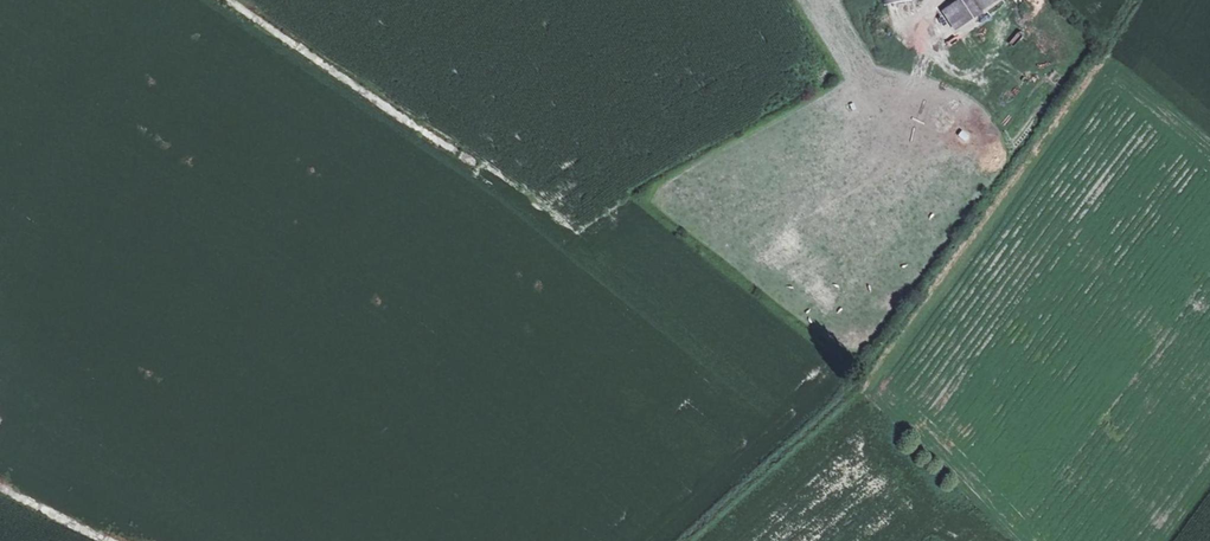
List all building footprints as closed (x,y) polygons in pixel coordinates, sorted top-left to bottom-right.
[(945,13),(955,27),(987,7),(986,5),(994,0),(964,0),(945,13)]
